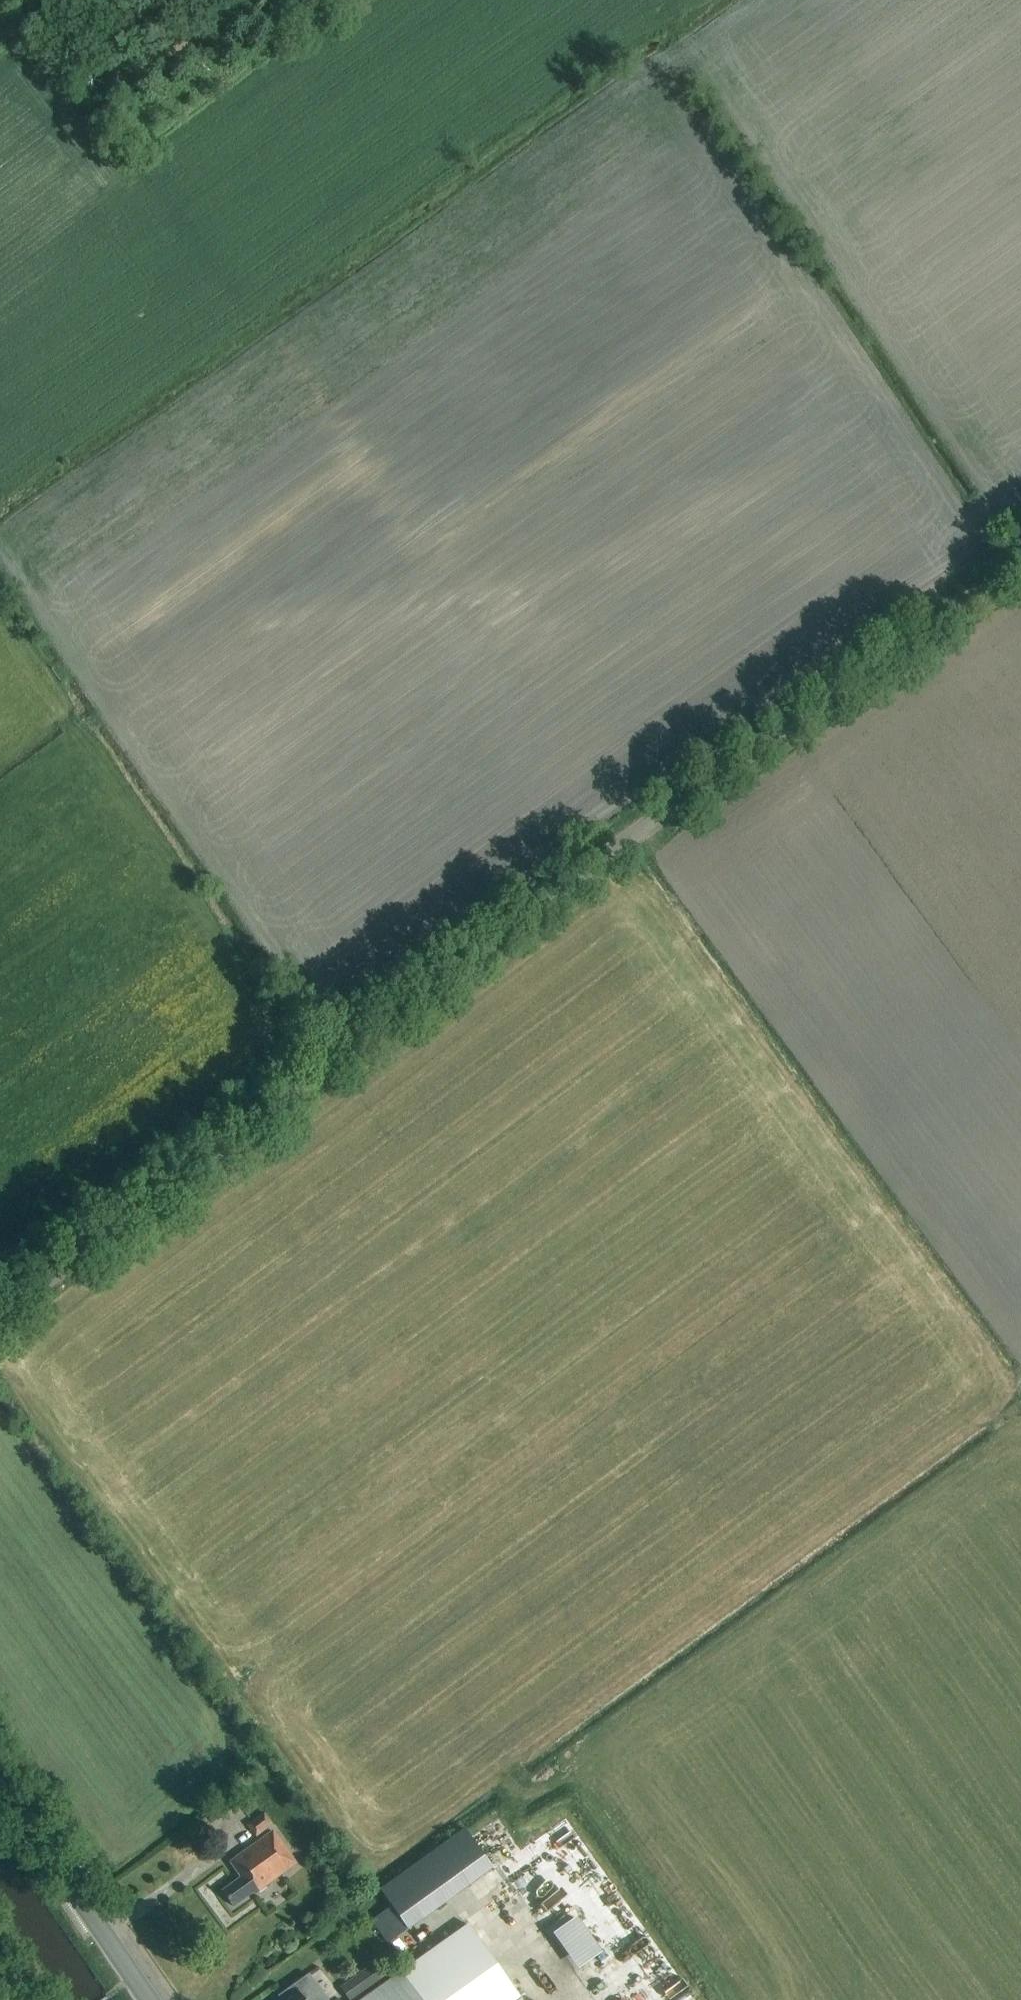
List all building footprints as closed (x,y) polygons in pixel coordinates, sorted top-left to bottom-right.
[(246,1826),(255,1838),(272,1826),(263,1814),(246,1826)] [(465,1831),(379,1891),(406,1930),(492,1869),(465,1831)] [(254,1894),(296,1865),(273,1832),(230,1863),(240,1878),(221,1892),(232,1907),(253,1892),(254,1894)] [(467,1924),(361,1999),(521,1999),(467,1924)] [(326,1997),(323,1993),(321,1989),(318,1985),(315,1981),(311,1978),(307,1975),(291,1986),(276,1997),(278,1999),(327,1999),(326,1997)] [(368,1989),(358,1975),(339,1988),(347,1999),(353,1999),(368,1989)]
